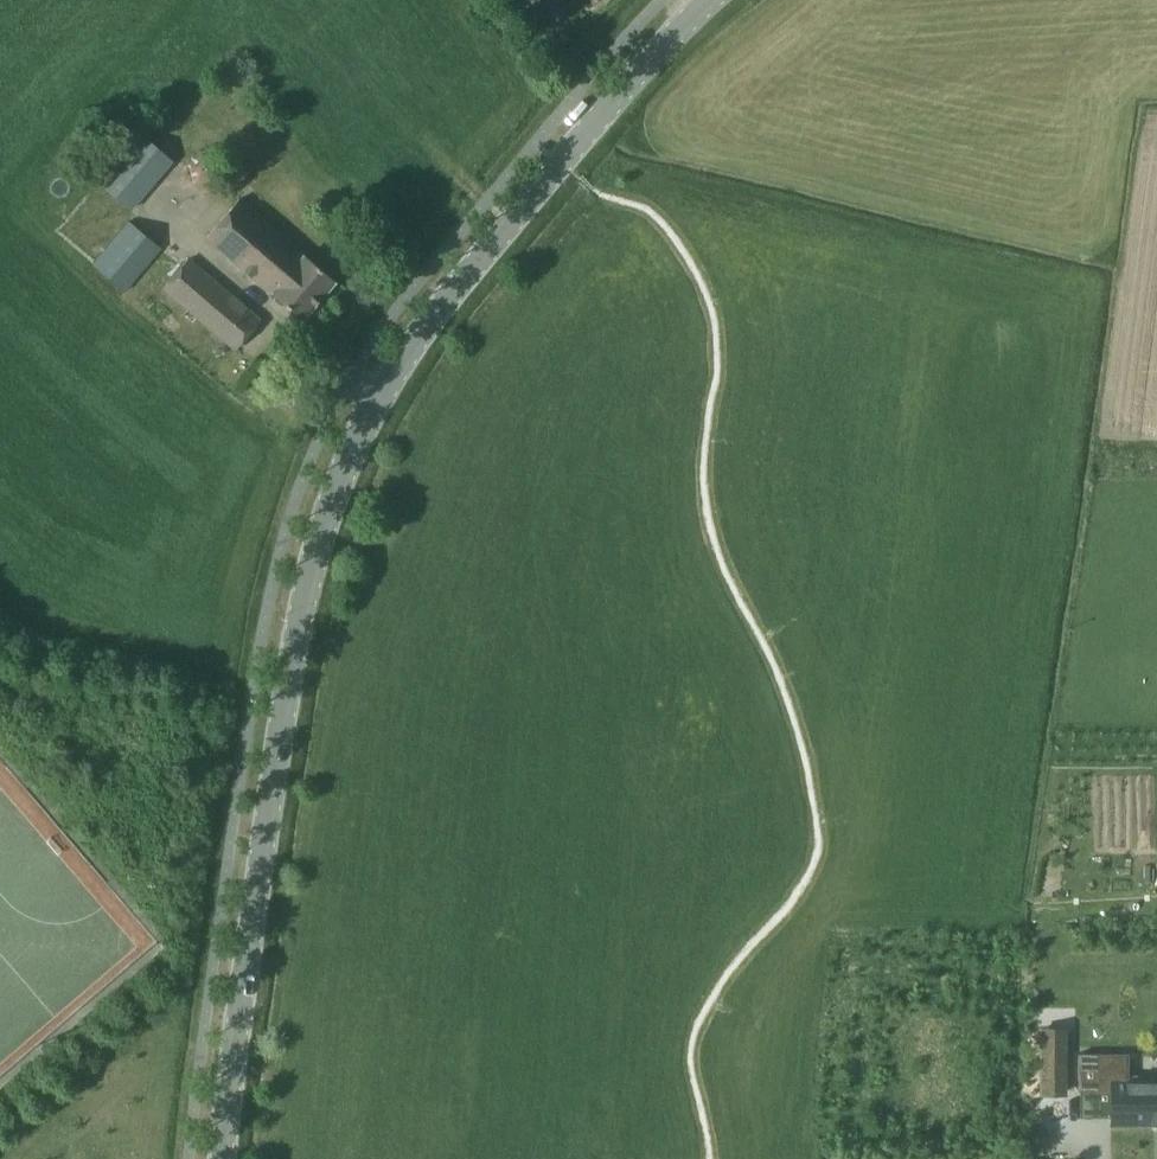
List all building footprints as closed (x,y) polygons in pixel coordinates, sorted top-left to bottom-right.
[(100,178),(97,181),(130,209),(172,160),(140,131),(113,163),(106,157),(93,171),(100,178)] [(205,238),(228,257),(303,319),(335,280),(304,254),(306,253),(240,197),(231,208),(229,207),(213,225),(215,227),(205,238)] [(129,221),(98,257),(94,262),(126,290),(161,248),(129,221)] [(256,327),(261,320),(187,259),(182,265),(168,281),(163,287),(236,349),(241,343),(242,344),(256,327)] [(1079,1091),(1080,1091),(1112,1091),(1112,1122),(1151,1121),(1151,1123),(1156,1123),(1156,1079),(1129,1079),(1129,1053),(1079,1053),(1079,1091)]
